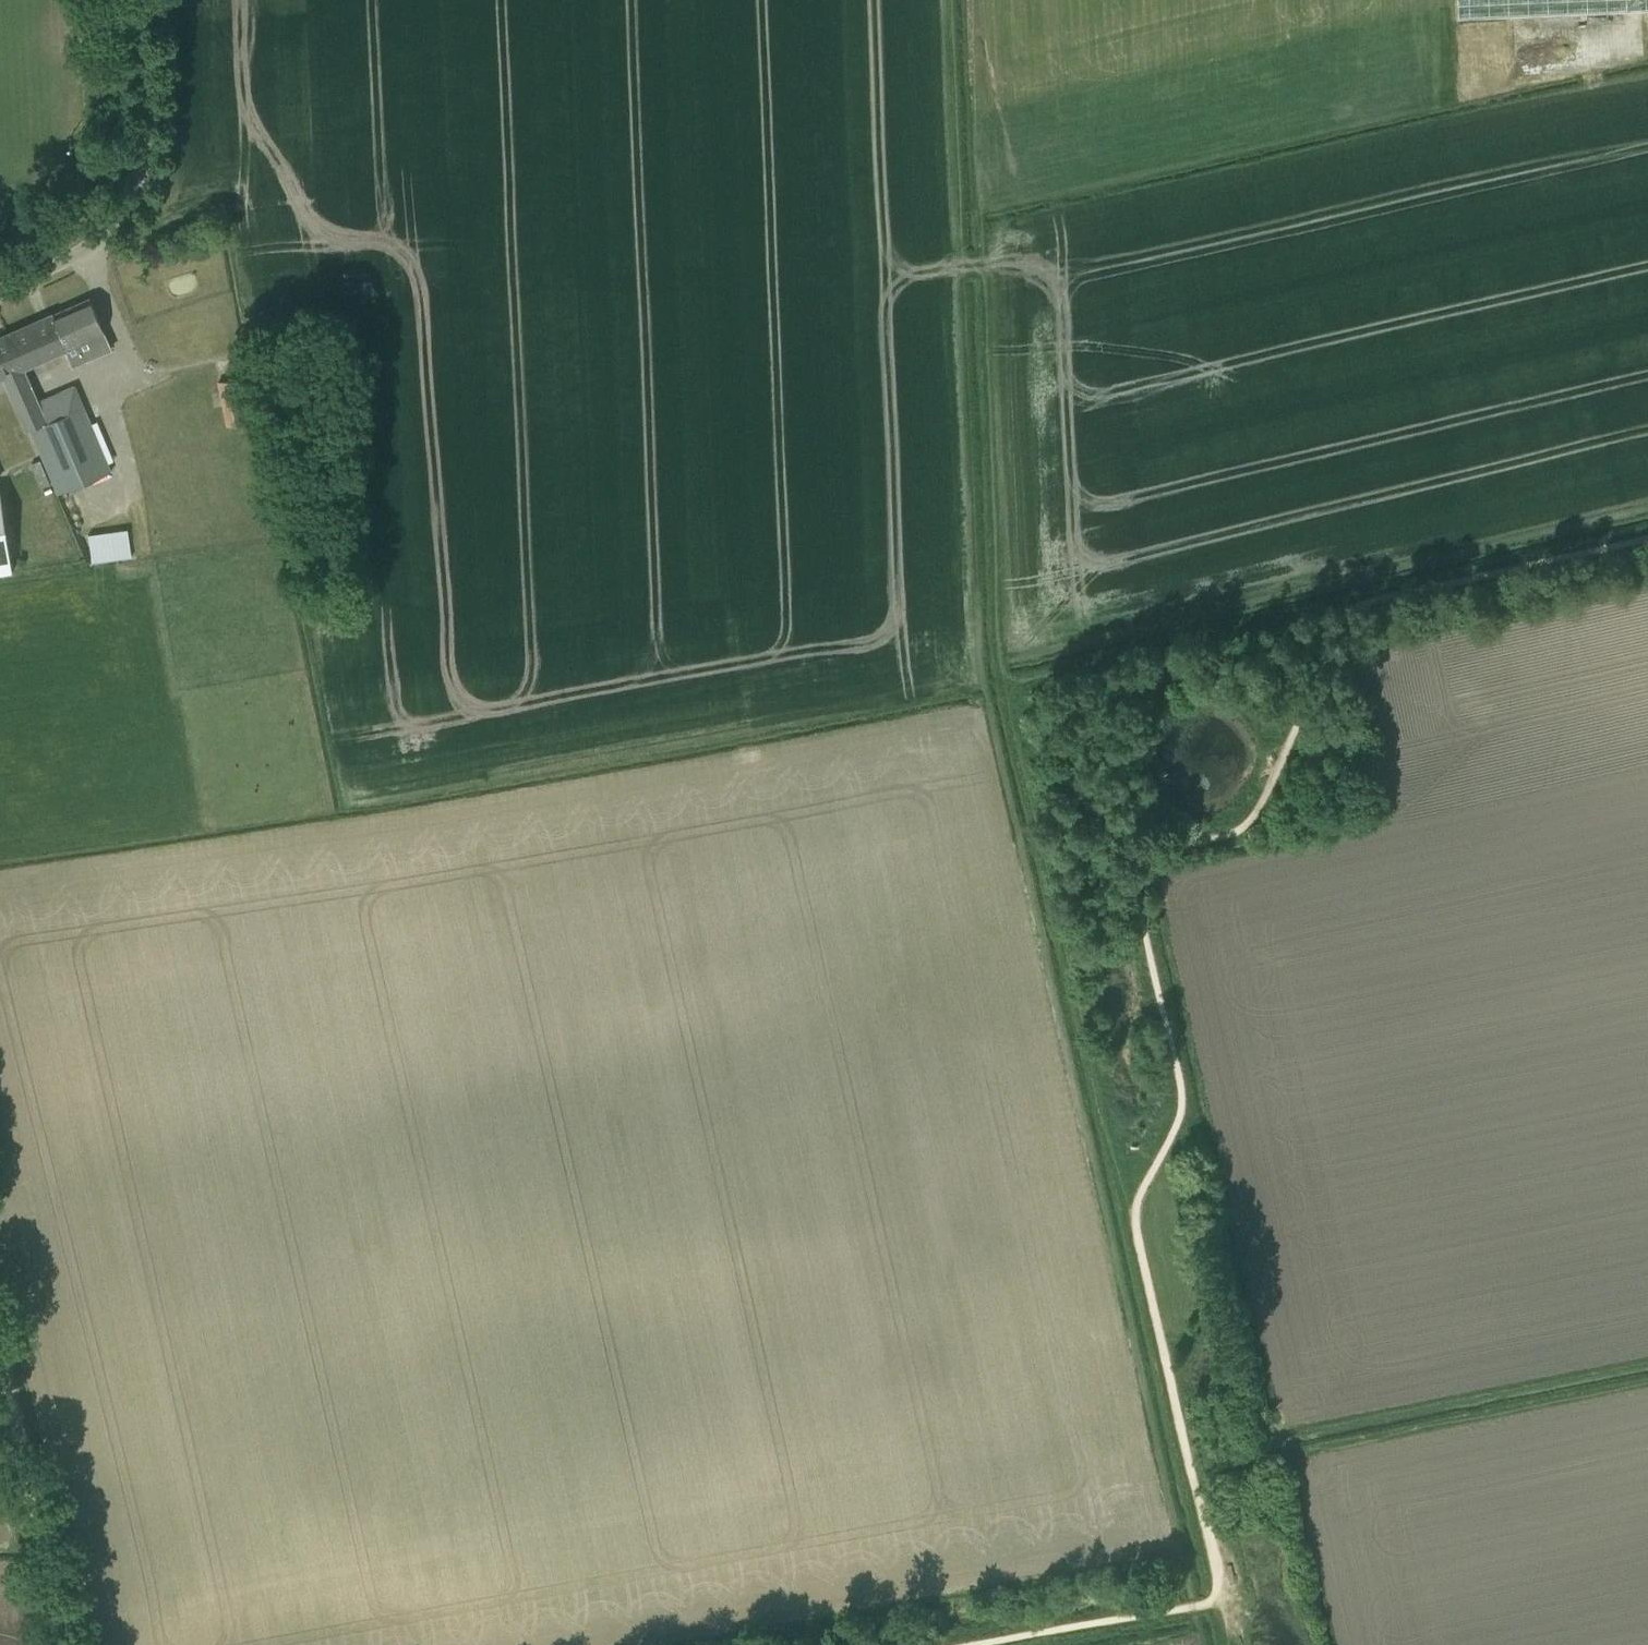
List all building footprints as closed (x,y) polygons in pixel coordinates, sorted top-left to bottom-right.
[(1457,17),(1647,9),(1647,0),(1456,0),(1457,17)] [(90,298),(20,329),(34,362),(65,348),(70,361),(109,345),(103,331),(104,331),(90,298)] [(20,329),(0,337),(0,377),(16,370),(26,392),(17,396),(59,496),(112,474),(74,386),(39,401),(24,366),(34,362),(20,329)] [(217,382),(226,425),(246,421),(237,377),(217,382)] [(40,460),(32,463),(41,486),(49,482),(40,460)] [(13,571),(0,489),(0,573),(13,571)] [(87,536),(89,562),(130,557),(127,531),(87,536)]
